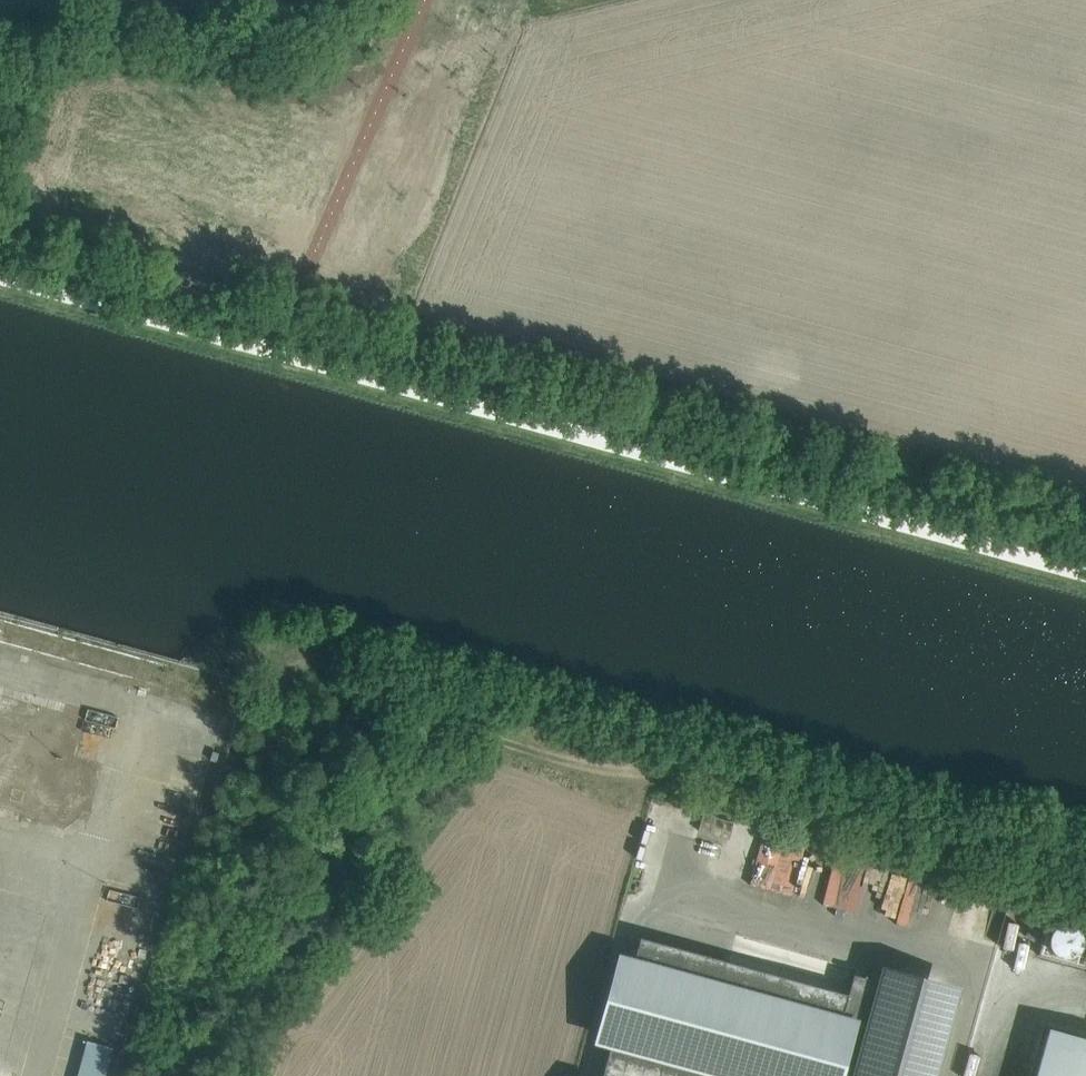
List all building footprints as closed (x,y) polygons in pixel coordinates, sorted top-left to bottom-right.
[(716,815),(704,812),(699,830),(730,839),(734,821),(716,817),(716,815)] [(603,1075),(826,1075),(849,994),(845,993),(641,936),(603,1075)] [(826,1075),(940,1075),(960,1002),(878,980),(851,972),(845,993),(849,994),(826,1075)] [(1054,1028),(1040,1075),(1085,1075),(1085,1037),(1054,1028)] [(109,1046),(87,1040),(78,1075),(105,1075),(113,1047),(109,1046)]
